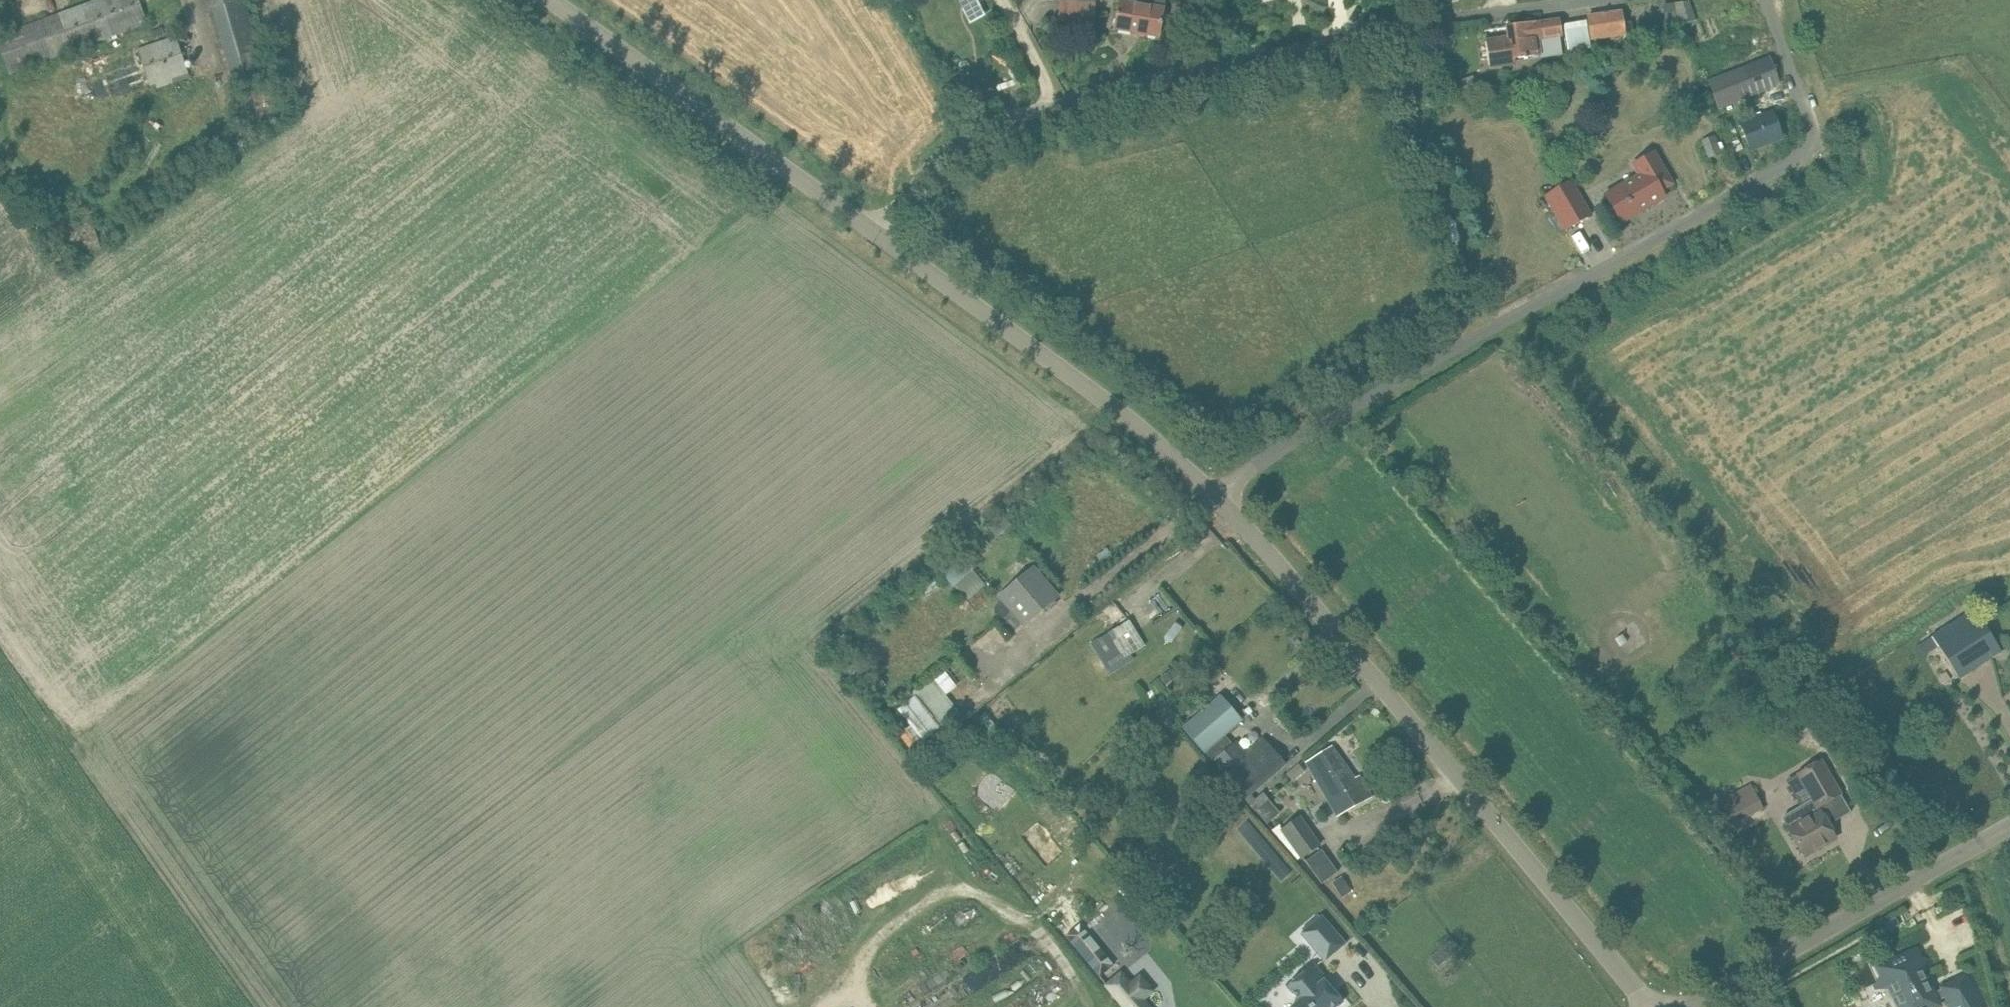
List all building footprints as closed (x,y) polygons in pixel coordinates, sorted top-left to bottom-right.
[(147,22),(139,0),(97,0),(0,36),(0,47),(9,72),(128,29),(147,22)] [(244,0),(210,0),(234,82),(266,73),(244,0)] [(1121,2),(1119,1),(1118,8),(1117,17),(1115,28),(1117,29),(1159,36),(1161,26),(1163,16),(1164,9),(1161,9),(1163,0),(1138,0),(1137,4),(1121,2)] [(1689,1),(1663,4),(1666,31),(1697,22),(1689,1)] [(1062,3),(1059,30),(1095,33),(1097,6),(1062,3)] [(1603,13),(1588,16),(1592,40),(1625,36),(1633,35),(1631,22),(1623,23),(1621,11),(1606,13),(1606,11),(1603,12),(1603,13)] [(1507,27),(1508,37),(1487,40),(1491,68),(1544,60),(1542,45),(1562,42),(1559,19),(1507,27)] [(176,37),(157,43),(138,50),(150,85),(188,72),(176,37)] [(1763,51),(1733,62),(1741,86),(1771,76),(1763,51)] [(1773,111),(1740,125),(1750,150),(1782,137),(1773,111)] [(1714,135),(1702,140),(1710,162),(1722,157),(1714,135)] [(1662,166),(1654,152),(1633,164),(1639,175),(1605,194),(1621,222),(1665,197),(1661,190),(1672,183),(1662,166)] [(1571,179),(1545,195),(1566,230),(1591,215),(1571,179)] [(1001,511),(985,524),(996,537),(1011,525),(1001,511)] [(961,549),(938,567),(952,584),(974,566),(961,549)] [(1032,569),(1017,582),(1001,596),(1025,624),(1056,597),(1032,569)] [(1937,646),(1960,680),(2000,653),(1972,611),(1915,650),(1921,657),(1937,646)] [(1144,645),(1128,619),(1107,632),(1089,642),(1102,663),(1120,652),(1125,658),(1144,645)] [(942,726),(916,692),(899,705),(925,739),(942,726)] [(1183,728),(1204,753),(1242,720),(1221,695),(1183,728)] [(1263,739),(1246,753),(1236,742),(1213,761),(1246,799),(1286,764),(1263,739)] [(1354,779),(1332,746),(1305,764),(1335,816),(1371,797),(1360,775),(1354,779)] [(1822,764),(1799,778),(1812,799),(1784,815),(1783,820),(1804,856),(1835,837),(1819,811),(1842,797),(1822,764)] [(1726,821),(1728,825),(1762,807),(1760,802),(1752,786),(1717,803),(1726,820),(1726,821)] [(1266,823),(1281,814),(1267,792),(1252,802),(1266,823)] [(1304,857),(1324,843),(1304,815),(1284,829),(1304,857)] [(1325,851),(1312,859),(1325,880),(1339,872),(1325,851)] [(1342,876),(1332,882),(1342,897),(1352,891),(1342,876)] [(1325,961),(1345,944),(1322,916),(1302,933),(1325,961)] [(1896,919),(1886,925),(1890,931),(1900,926),(1896,919)] [(1071,939),(1092,970),(1104,962),(1083,930),(1071,939)] [(1452,938),(1430,957),(1438,966),(1460,947),(1452,938)] [(1942,989),(1932,994),(1914,955),(1883,969),(1889,981),(1887,982),(1898,1006),(1900,1005),(1901,1006),(1930,1006),(1936,1004),(1935,1001),(1946,996),(1951,1006),(1980,1006),(1966,976),(1941,987),(1942,989)] [(1327,981),(1313,965),(1288,987),(1290,990),(1298,1000),(1299,1001),(1292,1006),(1337,1006),(1341,1003),(1343,1002),(1325,982),(1327,981)] [(1121,974),(1107,985),(1117,998),(1131,986),(1121,974)]
